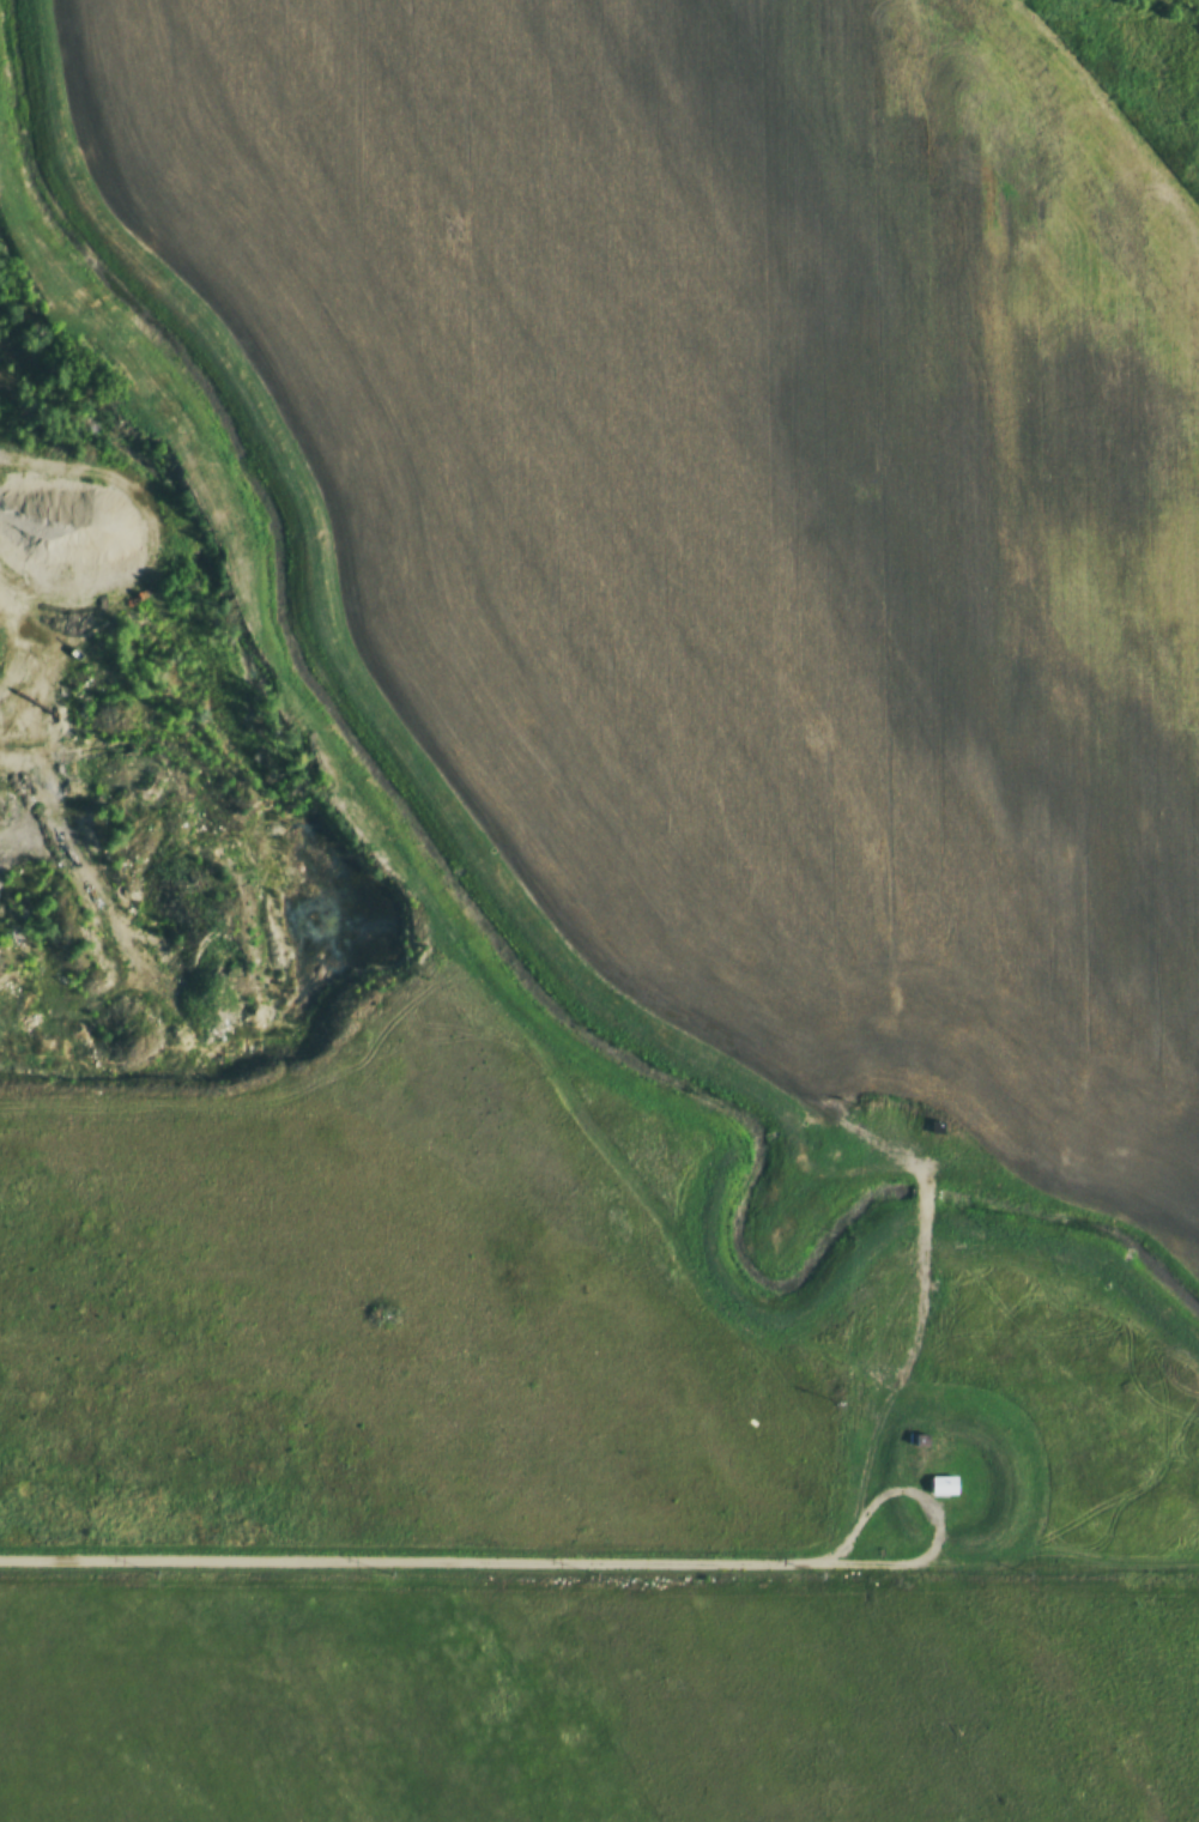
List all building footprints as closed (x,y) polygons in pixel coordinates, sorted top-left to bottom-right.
[(957,1477),(932,1477),(932,1494),(957,1494),(957,1477)]
